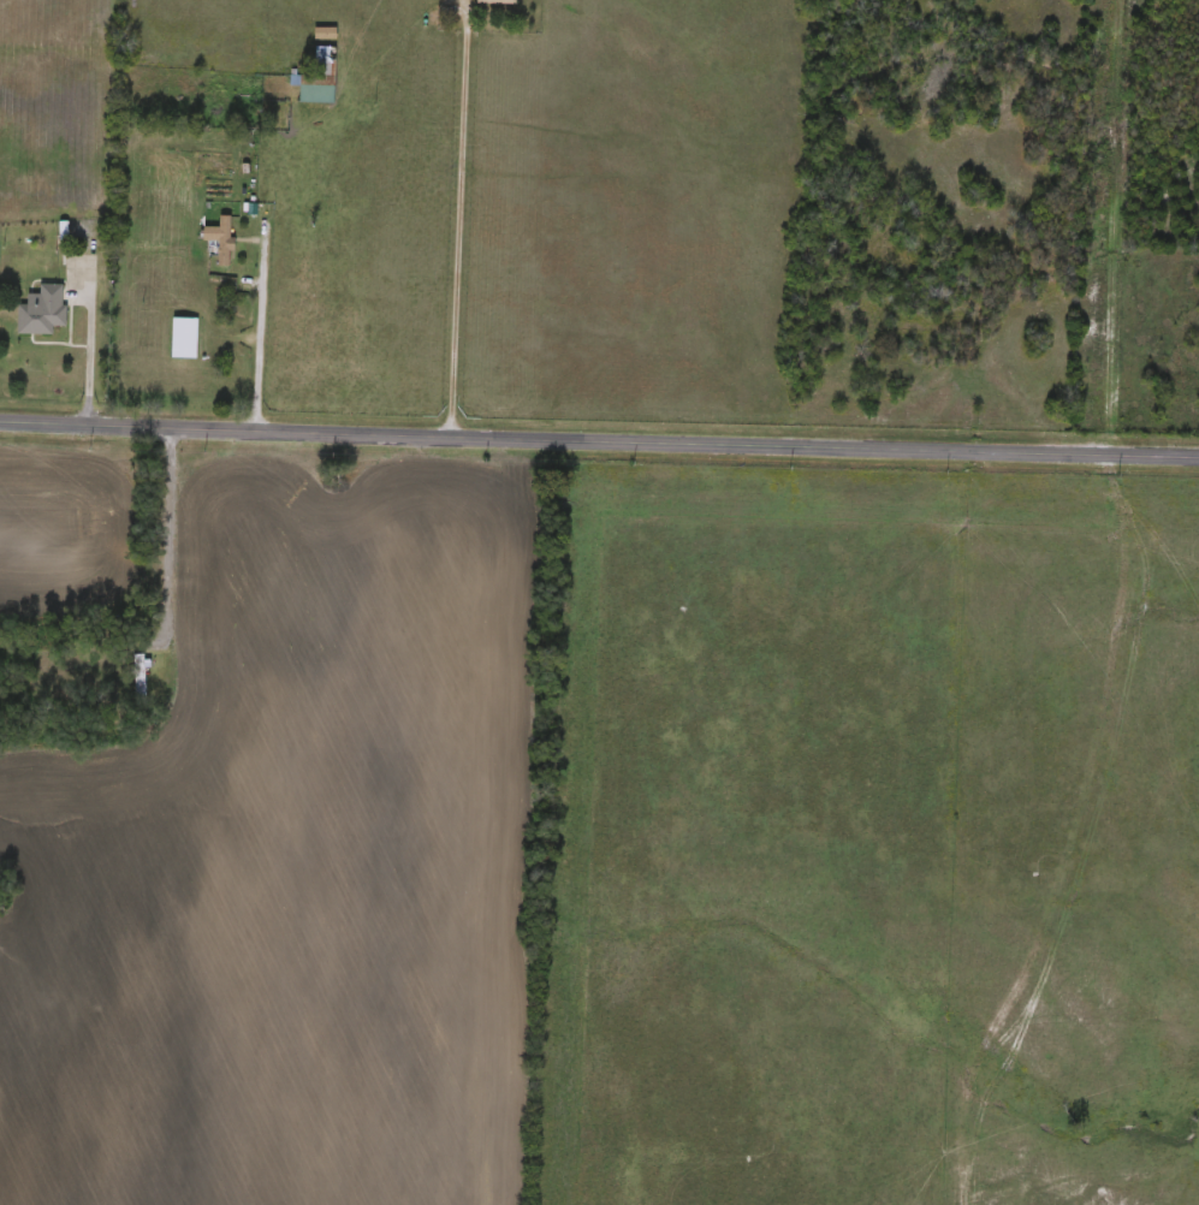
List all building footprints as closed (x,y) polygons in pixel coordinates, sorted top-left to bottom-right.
[(336,102),(301,102),(301,73),(314,73),(314,47),(337,47),(336,102)] [(219,227),(219,215),(232,216),(232,267),(219,267),(219,239),(204,239),(204,227),(219,227)] [(29,295),(40,295),(41,284),(66,284),(65,326),(54,326),(53,334),(17,334),(18,305),(28,305),(29,295)] [(146,655),(146,701),(132,701),(132,655),(146,655)]
